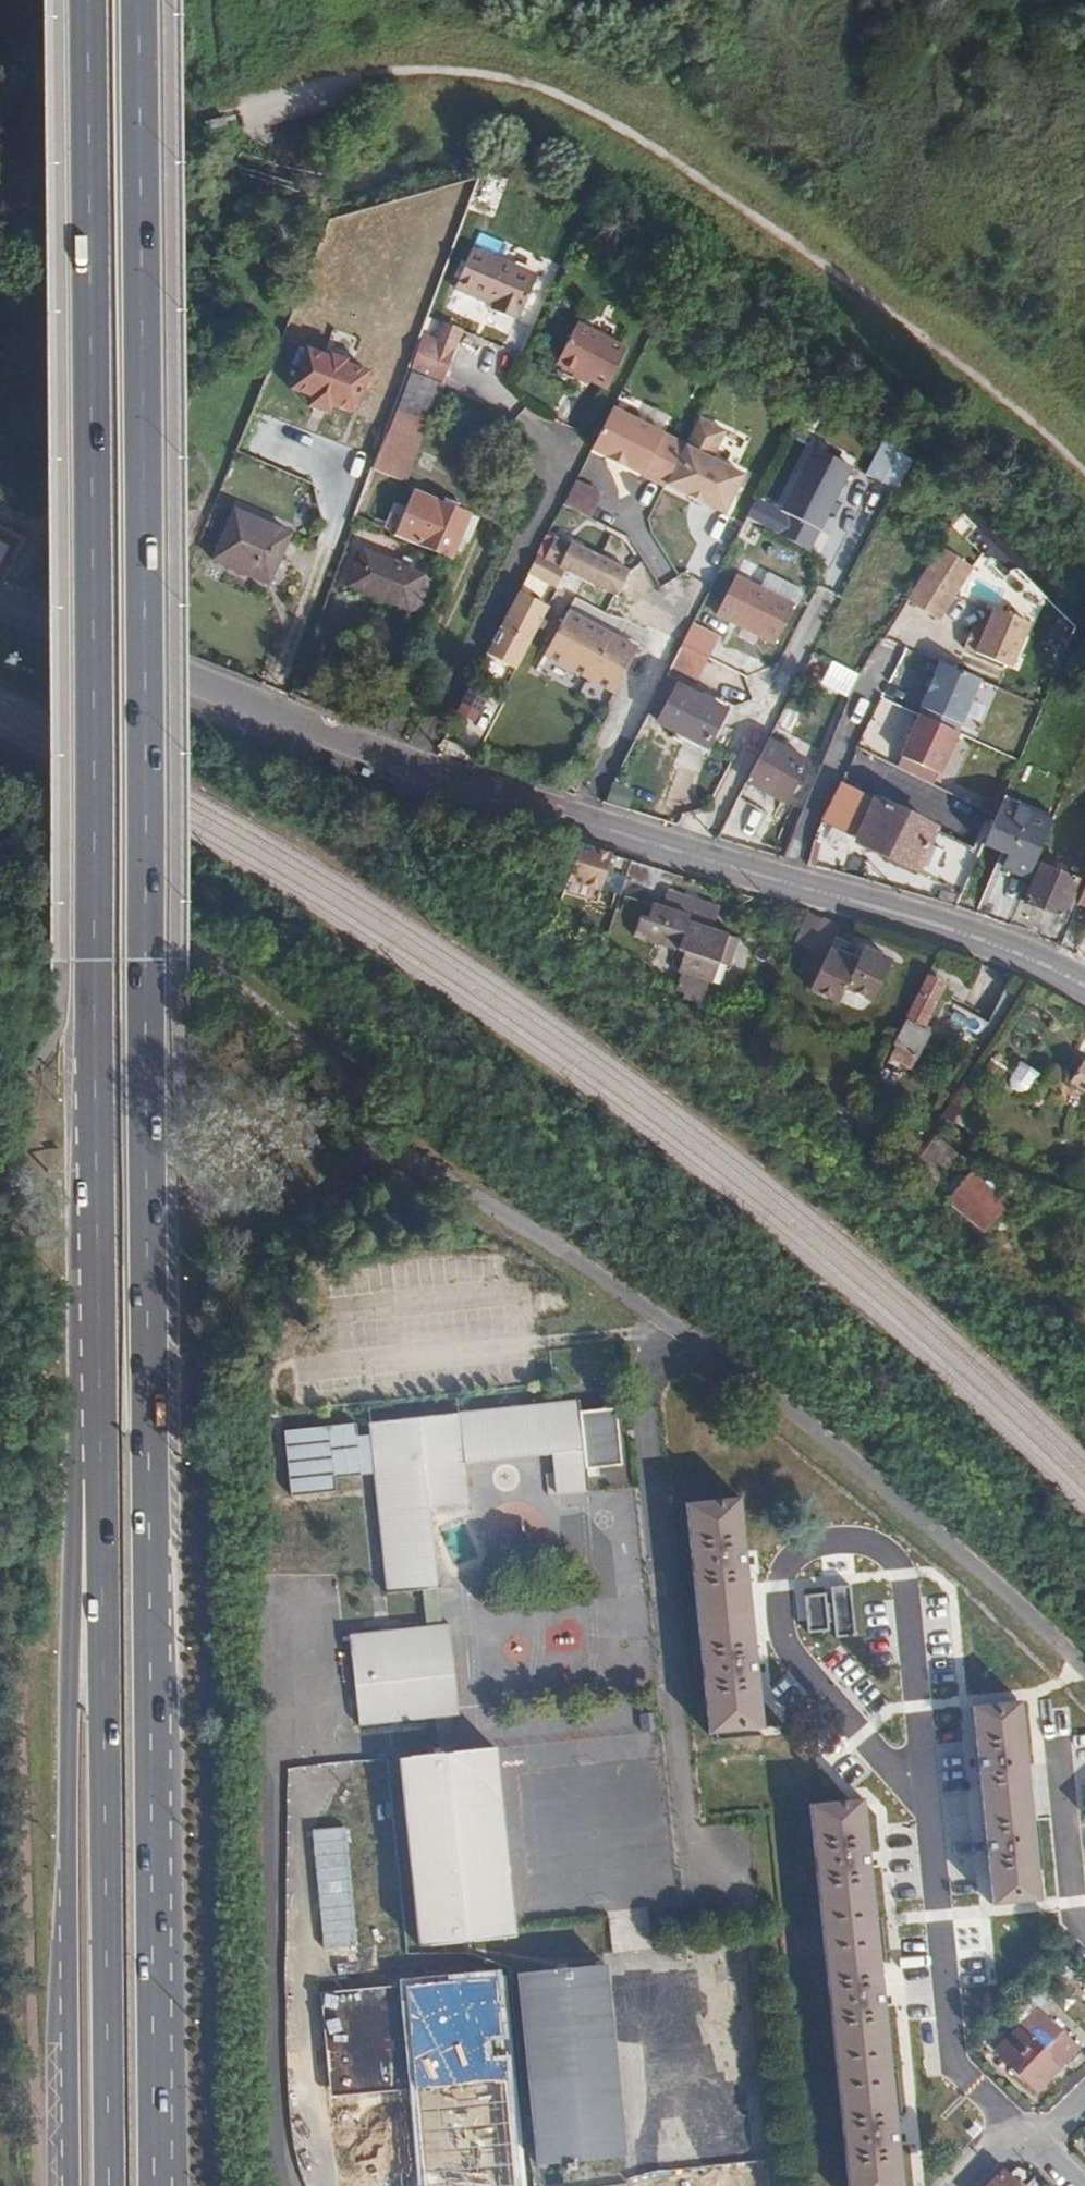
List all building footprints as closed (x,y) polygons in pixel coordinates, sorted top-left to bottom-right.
[(533,275),(468,247),(452,287),(488,304),(487,309),(513,320),(533,275)] [(558,366),(555,370),(582,385),(585,379),(604,388),(624,347),(573,320),(552,362),(558,366)] [(422,334),(408,370),(441,384),(455,348),(422,334)] [(372,377),(306,349),(283,404),(348,432),(372,377)] [(408,370),(372,468),(399,478),(412,441),(399,435),(408,412),(428,420),(441,384),(408,370)] [(609,406),(588,447),(604,455),(603,457),(622,466),(623,465),(661,484),(662,482),(681,443),(609,406)] [(721,429),(695,416),(681,443),(662,482),(721,512),(740,474),(707,457),(721,429)] [(899,485),(911,457),(893,446),(880,474),(899,485)] [(839,484),(801,463),(777,508),(815,529),(839,484)] [(603,491),(574,476),(562,500),(591,514),(603,491)] [(412,491),(393,534),(450,558),(468,515),(412,491)] [(236,511),(213,559),(269,585),(291,537),(236,511)] [(2,583),(25,535),(0,523),(0,582),(2,583)] [(626,570),(568,541),(556,566),(613,594),(626,570)] [(421,576),(364,551),(349,586),(406,611),(424,619),(439,584),(421,576)] [(940,615),(963,577),(936,561),(913,598),(940,615)] [(792,601),(734,571),(714,610),(772,640),(792,601)] [(502,617),(490,642),(513,655),(527,630),(529,629),(550,589),(530,579),(509,620),(502,617)] [(986,624),(972,619),(965,639),(1011,659),(1030,615),(995,600),(986,624)] [(633,642),(561,606),(539,650),(611,686),(633,642)] [(681,642),(707,655),(717,635),(691,622),(681,642)] [(681,642),(670,664),(696,676),(707,655),(681,642)] [(936,662),(914,715),(958,734),(980,680),(936,662)] [(725,707),(663,678),(648,710),(659,715),(653,729),(703,753),(725,707)] [(958,734),(914,715),(896,757),(941,775),(958,734)] [(768,738),(746,778),(785,800),(807,759),(768,738)] [(941,830),(840,779),(821,820),(923,873),(941,830)] [(1000,800),(984,837),(983,840),(1009,852),(1002,867),(1028,878),(1051,823),(1000,800)] [(663,865),(589,843),(568,881),(603,893),(604,886),(650,902),(663,865)] [(1039,864),(1022,902),(1060,919),(1064,909),(1070,912),(1077,895),(1072,893),(1077,881),(1039,864)] [(635,919),(629,939),(680,956),(674,975),(710,986),(717,965),(728,968),(737,940),(709,931),(717,908),(665,891),(659,909),(649,906),(643,921),(635,919)] [(837,924),(807,910),(788,949),(816,963),(801,994),(830,1008),(836,994),(863,1007),(887,958),(860,944),(852,959),(826,946),(837,924)] [(943,983),(926,973),(888,1045),(911,1056),(925,1032),(919,1027),(943,983)] [(1081,1064),(1066,1084),(1084,1098),(1084,1066),(1081,1064)] [(1024,1069),(1013,1084),(1024,1092),(1035,1077),(1024,1069)] [(942,1203),(980,1236),(1005,1207),(967,1174),(942,1203)] [(386,1596),(443,1590),(434,1511),(588,1495),(586,1473),(621,1470),(616,1411),(580,1415),(579,1404),(368,1425),(386,1596)] [(738,1500),(687,1505),(708,1734),(758,1729),(750,1647),(738,1500)] [(358,1726),(460,1715),(451,1625),(349,1636),(358,1726)] [(1023,1713),(973,1717),(992,1905),(1041,1901),(1023,1713)] [(494,1748),(399,1758),(418,1948),(513,1938),(494,1748)] [(810,1805),(849,2185),(900,2185),(868,1868),(862,1800),(810,1805)] [(519,1973),(538,2167),(625,2159),(604,1965),(519,1973)] [(501,1969),(397,1978),(420,2185),(515,2185),(501,1969)] [(1072,2061),(1083,2050),(1040,2007),(996,2051),(1036,2090),(1069,2058),(1072,2061)] [(393,2058),(339,2060),(345,2185),(398,2185),(393,2058)] [(988,2185),(1016,2185),(1002,2172),(988,2185)]
